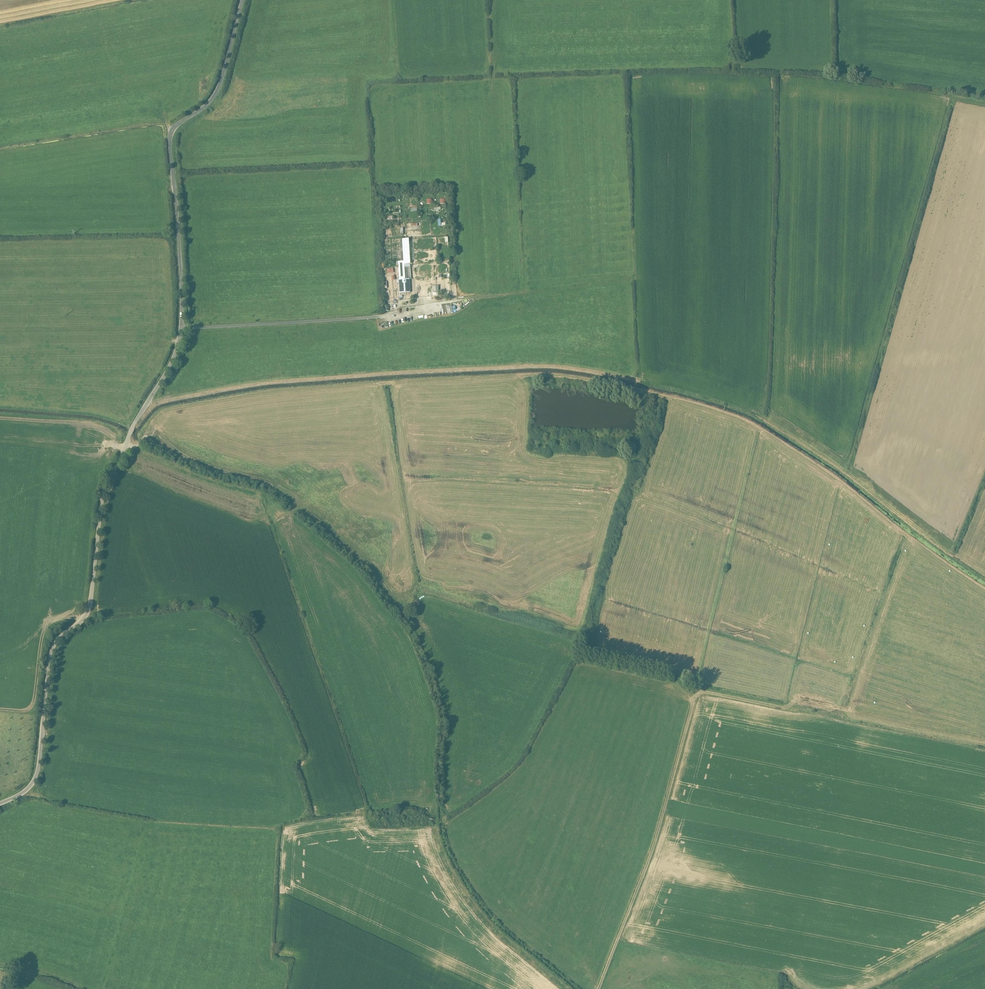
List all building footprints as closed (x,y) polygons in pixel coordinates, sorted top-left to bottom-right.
[(408,239),(402,240),(404,262),(398,262),(400,280),(409,279),(409,280),(411,280),(410,265),(408,239)] [(400,280),(399,280),(400,294),(410,293),(409,280),(409,279),(400,280)]
